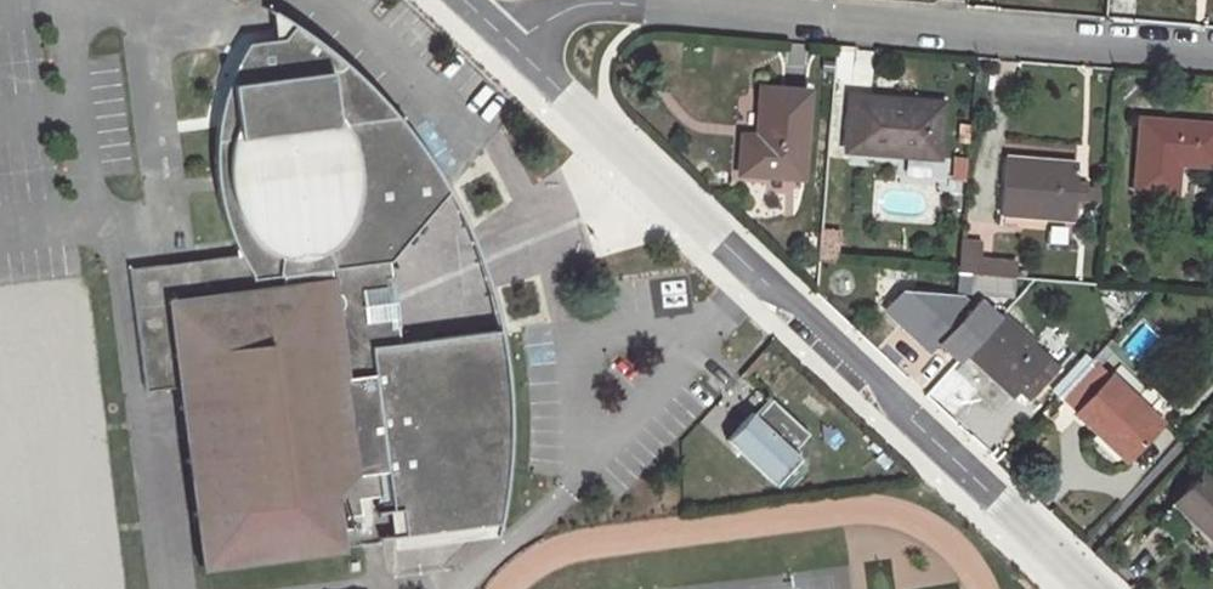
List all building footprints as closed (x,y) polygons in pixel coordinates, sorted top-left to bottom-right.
[(392,493),(393,508),(405,506),(408,532),(409,542),(458,536),(457,526),(500,521),(501,531),(505,510),(510,472),(511,452),(511,415),(508,370),(502,331),(403,341),(400,325),(393,326),(386,277),(394,276),(393,262),(453,193),(444,177),(424,145),(418,138),(413,138),(409,117),(401,117),(382,95),(344,60),(330,49),(306,32),(295,26),(287,39),(251,44),(238,68),(233,80),(222,121),(220,137),(219,169),(220,185),(224,207),(233,235),(238,245),(239,256),(215,258),(216,266),(170,271),(170,264),(132,269),(148,391),(184,387),(206,565),(340,548),(336,516),(363,512),(361,498),(361,490),(390,487),(392,493)] [(798,182),(804,98),(757,95),(753,141),(737,140),(734,177),(798,182)] [(936,109),(847,101),(844,155),(932,161),(936,109)] [(1139,122),(1133,196),(1174,199),(1177,168),(1212,171),(1212,153),(1212,129),(1139,122)] [(1070,166),(1001,159),(995,217),(1065,223),(1066,202),(1079,204),(1080,188),(1067,187),(1070,166)] [(818,262),(837,264),(840,229),(821,228),(818,262)] [(953,277),(985,280),(986,267),(974,266),(975,247),(955,245),(953,277)] [(215,258),(170,264),(170,271),(216,266),(215,258)] [(978,311),(961,295),(924,334),(941,350),(948,343),(1008,400),(1011,397),(1024,409),(1070,361),(1043,335),(1031,348),(985,304),(978,311)] [(897,354),(917,328),(897,313),(877,339),(897,354)] [(915,337),(898,355),(929,384),(946,367),(915,337)] [(1057,399),(1075,416),(1105,381),(1089,366),(1057,399)] [(1131,462),(1162,423),(1106,378),(1105,381),(1075,416),(1073,418),(1131,462)] [(813,437),(773,400),(758,418),(753,412),(728,439),(778,485),(802,459),(797,454),(813,437)] [(1207,471),(1176,501),(1212,537),(1212,477),(1207,471)] [(361,498),(392,493),(390,487),(361,490),(361,498)] [(405,506),(393,508),(397,533),(408,532),(405,506)] [(458,536),(501,531),(500,521),(457,526),(458,536)]
